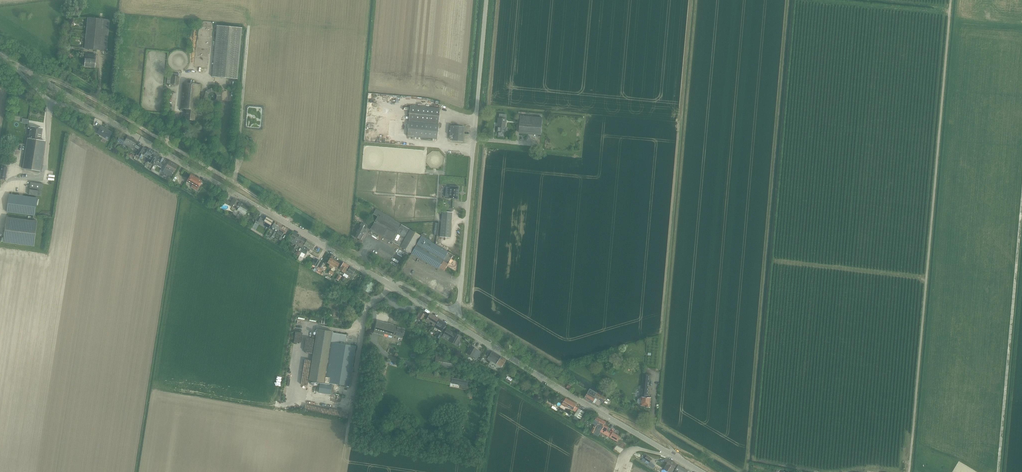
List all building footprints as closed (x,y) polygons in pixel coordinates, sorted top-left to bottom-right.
[(85,48),(86,48),(107,50),(109,20),(88,18),(85,48)] [(242,28),(217,25),(212,77),(237,79),(242,28)] [(85,66),(95,67),(96,54),(86,54),(85,66)] [(168,75),(167,83),(178,84),(179,76),(168,75)] [(197,110),(200,84),(183,83),(180,108),(186,108),(185,119),(194,120),(196,110),(197,110)] [(437,139),(439,123),(440,108),(410,106),(407,136),(437,139)] [(498,118),(497,131),(501,132),(501,133),(503,133),(503,132),(505,132),(506,119),(506,115),(499,114),(498,118)] [(521,116),(519,133),(541,135),(542,117),(521,116)] [(28,138),(23,168),(41,171),(45,141),(41,140),(43,128),(31,126),(29,138),(28,138)] [(108,139),(111,135),(113,132),(102,126),(97,133),(108,139)] [(452,140),(460,141),(462,141),(464,126),(454,126),(452,140)] [(133,149),(134,147),(136,143),(137,141),(128,136),(126,139),(120,136),(117,141),(123,145),(124,143),(133,149)] [(545,138),(544,147),(559,148),(560,140),(545,138)] [(242,139),(241,154),(249,155),(250,140),(242,139)] [(139,150),(137,154),(140,156),(143,150),(145,148),(141,146),(140,148),(139,150)] [(146,152),(144,155),(144,156),(147,157),(144,161),(147,162),(154,151),(149,148),(148,149),(145,148),(143,150),(146,152)] [(154,151),(147,162),(149,163),(149,162),(153,164),(159,154),(154,151)] [(163,171),(168,174),(166,177),(170,179),(174,173),(178,165),(171,161),(169,160),(166,165),(165,168),(163,171)] [(202,181),(191,174),(187,181),(198,187),(202,181)] [(43,183),(31,182),(30,189),(29,189),(29,194),(38,196),(42,196),(42,191),(43,183)] [(449,202),(458,203),(459,186),(451,186),(449,202)] [(9,194),(7,212),(35,215),(37,198),(9,194)] [(239,207),(237,210),(240,212),(239,213),(243,215),(244,214),(245,214),(249,207),(234,198),(229,205),(232,207),(234,204),(237,206),(239,207)] [(400,246),(410,252),(420,235),(409,229),(410,229),(401,224),(394,219),(376,208),(373,214),(377,216),(370,229),(392,241),(400,246)] [(441,218),(440,237),(450,237),(452,219),(452,212),(444,211),(442,211),(442,214),(441,218)] [(260,217),(258,221),(263,224),(269,228),(273,220),(266,216),(264,219),(260,217)] [(3,242),(34,246),(37,221),(6,217),(3,242)] [(274,231),(274,232),(271,238),(273,239),(277,232),(279,230),(279,229),(282,225),(275,221),(271,229),(274,231)] [(360,239),(366,229),(367,226),(361,223),(360,226),(359,225),(354,236),(355,236),(355,237),(357,238),(358,238),(360,239)] [(277,232),(282,235),(284,233),(285,234),(288,228),(282,225),(279,229),(279,230),(277,232)] [(294,232),(289,240),(296,245),(296,244),(298,241),(300,242),(303,237),(294,232)] [(448,252),(448,251),(437,245),(431,242),(432,241),(421,235),(411,253),(427,262),(438,268),(439,267),(444,270),(453,255),(448,252)] [(298,241),(296,244),(302,248),(304,245),(306,242),(307,240),(303,237),(300,242),(298,241)] [(300,251),(298,255),(303,258),(303,257),(305,254),(307,251),(308,250),(309,251),(310,249),(312,250),(315,245),(307,240),(306,242),(304,245),(302,248),(302,249),(300,251)] [(330,264),(329,265),(328,266),(331,268),(331,269),(334,271),(336,268),(337,268),(340,263),(330,257),(327,263),(330,264)] [(312,264),(315,266),(317,267),(321,261),(315,258),(312,264)] [(322,261),(318,267),(317,269),(321,271),(322,269),(324,271),(326,267),(324,265),(326,263),(322,261)] [(344,273),(349,265),(344,262),(342,265),(340,264),(339,267),(340,268),(339,269),(344,272),(344,273)] [(349,265),(344,273),(351,277),(356,269),(351,266),(351,267),(349,265)] [(360,291),(363,293),(368,296),(368,295),(371,291),(372,292),(373,290),(372,289),(375,284),(367,279),(360,291)] [(421,320),(421,319),(422,319),(425,314),(421,312),(420,314),(419,317),(418,317),(419,318),(415,324),(419,326),(421,322),(422,321),(421,320)] [(433,322),(431,325),(434,326),(438,319),(430,313),(426,320),(430,322),(431,321),(433,322)] [(439,319),(435,326),(442,331),(446,323),(439,319)] [(404,328),(395,326),(377,320),(373,332),(384,335),(383,336),(392,338),(393,335),(401,338),(404,328)] [(331,383),(334,383),(349,386),(355,346),(345,344),(347,334),(317,329),(309,379),(321,381),(320,386),(322,386),(321,392),(327,393),(328,387),(330,387),(331,383)] [(458,336),(458,335),(453,332),(453,333),(446,329),(443,334),(450,338),(449,340),(454,343),(453,344),(457,346),(461,338),(458,336)] [(476,349),(471,346),(467,353),(473,356),(476,350),(476,349)] [(473,356),(472,356),(477,359),(480,352),(478,351),(476,350),(473,356)] [(501,367),(506,360),(506,359),(492,351),(487,359),(496,364),(496,363),(501,367)] [(433,366),(452,370),(454,359),(435,356),(433,366)] [(418,371),(417,376),(467,386),(468,381),(418,371)] [(645,407),(646,407),(647,407),(649,408),(650,407),(651,397),(647,397),(648,381),(649,381),(650,374),(644,374),(642,397),(641,397),(641,398),(638,399),(638,402),(641,404),(641,405),(645,406),(645,407)] [(588,392),(585,398),(592,403),(593,402),(595,403),(598,399),(602,401),(605,397),(590,388),(588,392)] [(566,397),(562,404),(573,410),(576,412),(579,408),(575,406),(577,404),(566,397)] [(575,415),(573,418),(578,421),(580,418),(581,419),(582,416),(585,412),(579,408),(576,412),(575,415)] [(591,431),(594,433),(597,427),(601,430),(602,428),(598,426),(601,419),(597,416),(593,423),(595,424),(591,431)] [(601,419),(598,426),(602,428),(601,430),(600,431),(601,432),(609,437),(610,437),(612,434),(611,434),(606,431),(609,427),(604,425),(606,422),(601,419)] [(612,434),(610,437),(614,439),(617,441),(618,441),(620,437),(620,436),(614,433),(613,432),(612,434)] [(643,457),(641,460),(643,461),(645,463),(648,464),(649,463),(649,462),(647,460),(645,459),(645,458),(647,456),(645,455),(643,457)] [(665,467),(664,469),(670,471),(672,471),(674,469),(677,463),(670,459),(666,464),(667,464),(665,467)]
